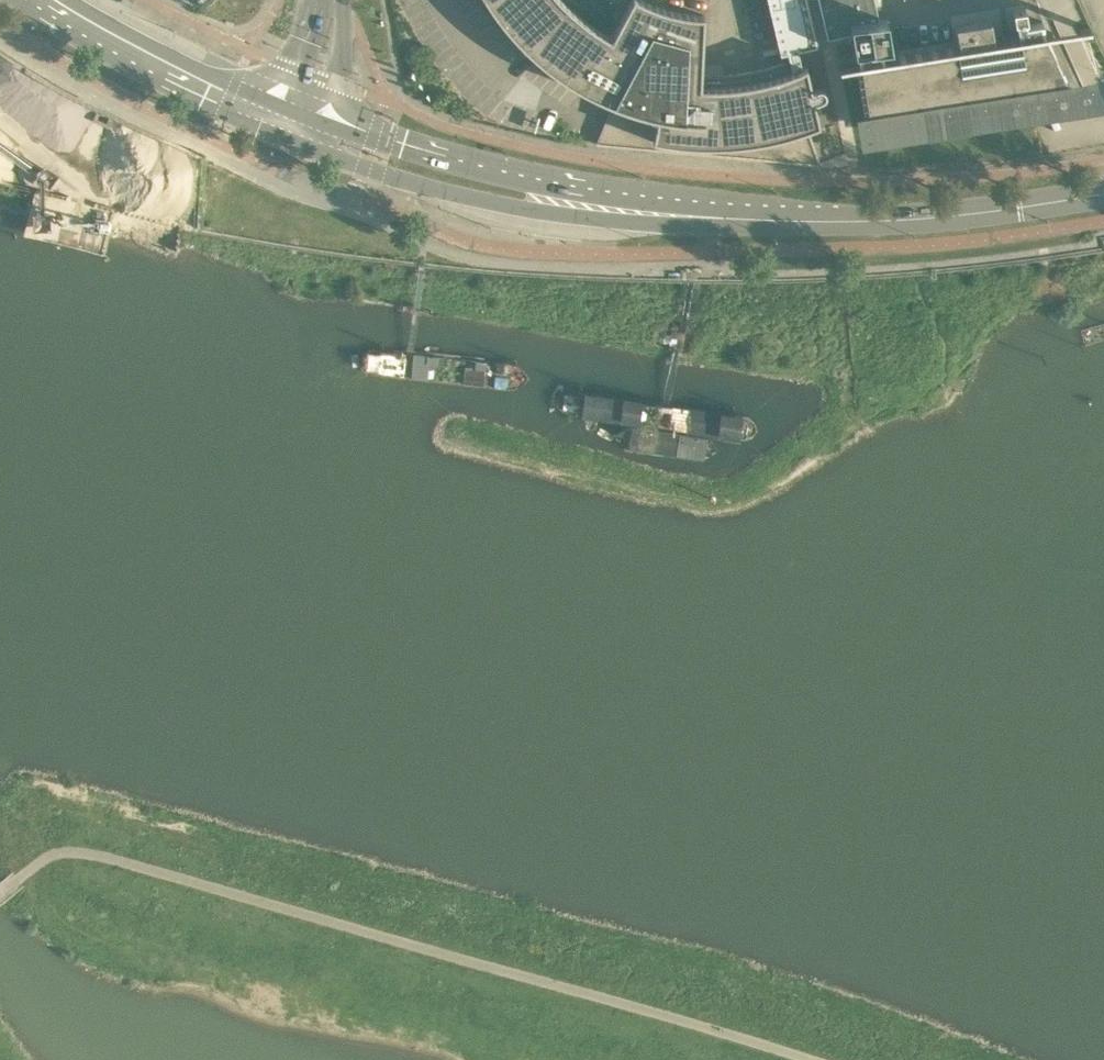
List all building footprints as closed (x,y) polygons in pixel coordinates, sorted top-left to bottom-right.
[(800,67),(798,61),(821,55),(807,0),(770,0),(784,61),(766,67),(744,72),(721,74),(701,74),(704,15),(698,14),(686,13),(674,11),(663,8),(651,4),(645,1),(643,0),(630,0),(611,37),(598,29),(589,23),(576,13),(567,6),(562,0),(486,0),(493,10),(503,24),(516,38),(525,47),(537,58),(552,70),(567,80),(578,86),(593,94),(604,99),(612,102),(595,143),(820,164),(807,128),(819,123),(814,100),(821,97),(822,97),(823,96),(824,95),(825,93),(825,92),(825,90),(824,89),(823,88),(823,87),(822,86),(820,86),(819,86),(818,86),(811,88),(806,65),(800,67)] [(860,64),(870,130),(1001,109),(999,93),(1067,82),(1046,35),(1044,35),(1042,22),(1042,20),(1026,23),(1025,19),(1026,19),(1025,7),(1012,9),(1014,21),(1015,21),(1018,37),(993,41),(990,19),(955,25),(958,46),(902,55),(883,58),(881,48),(891,46),(886,17),(879,19),(874,0),(818,0),(827,39),(851,33),(854,52),(856,51),(858,62),(838,65),(839,68),(860,64)] [(412,375),(436,380),(512,395),(524,394),(536,385),(535,381),(528,374),(518,370),(381,344),(376,345),(372,348),(370,352),(370,357),(370,361),(372,366),(412,375)] [(760,430),(751,414),(579,391),(565,392),(559,393),(558,400),(561,408),(568,414),(746,440),(760,430)] [(618,430),(616,434),(620,438),(627,444),(632,447),(704,460),(719,453),(711,440),(633,425),(618,430)]
